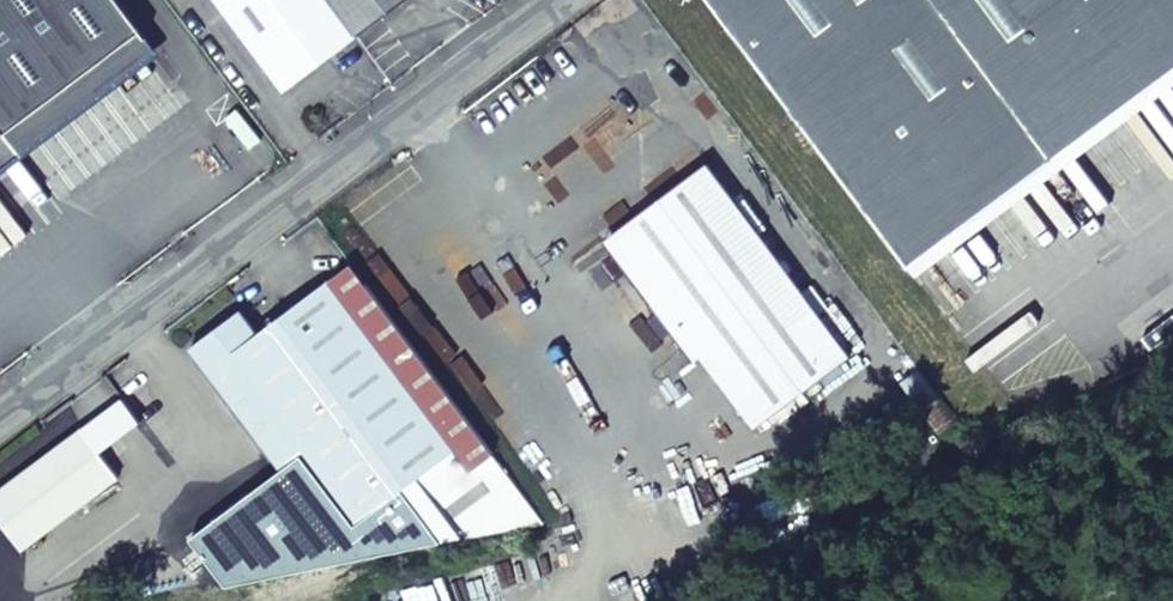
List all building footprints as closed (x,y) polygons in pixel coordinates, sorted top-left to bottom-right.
[(149,33),(124,0),(0,0),(0,143),(149,33)] [(286,88),(405,0),(219,0),(286,88)] [(909,266),(1172,69),(1172,0),(711,0),(909,266)] [(707,162),(613,231),(702,350),(758,424),(851,355),(707,162)] [(702,350),(613,231),(606,236),(695,356),(702,350)] [(421,503),(495,449),(491,444),(353,259),(328,277),(258,330),(241,306),(191,343),(281,466),(305,449),(340,495),(344,500),(358,519),(382,501),(406,484),(420,501),(420,503),(421,503)] [(16,539),(111,469),(75,420),(0,476),(0,517),(16,539)] [(495,449),(421,503),(443,533),(543,513),(495,449)] [(389,511),(421,503),(420,503),(420,501),(406,484),(382,501),(389,511)]
